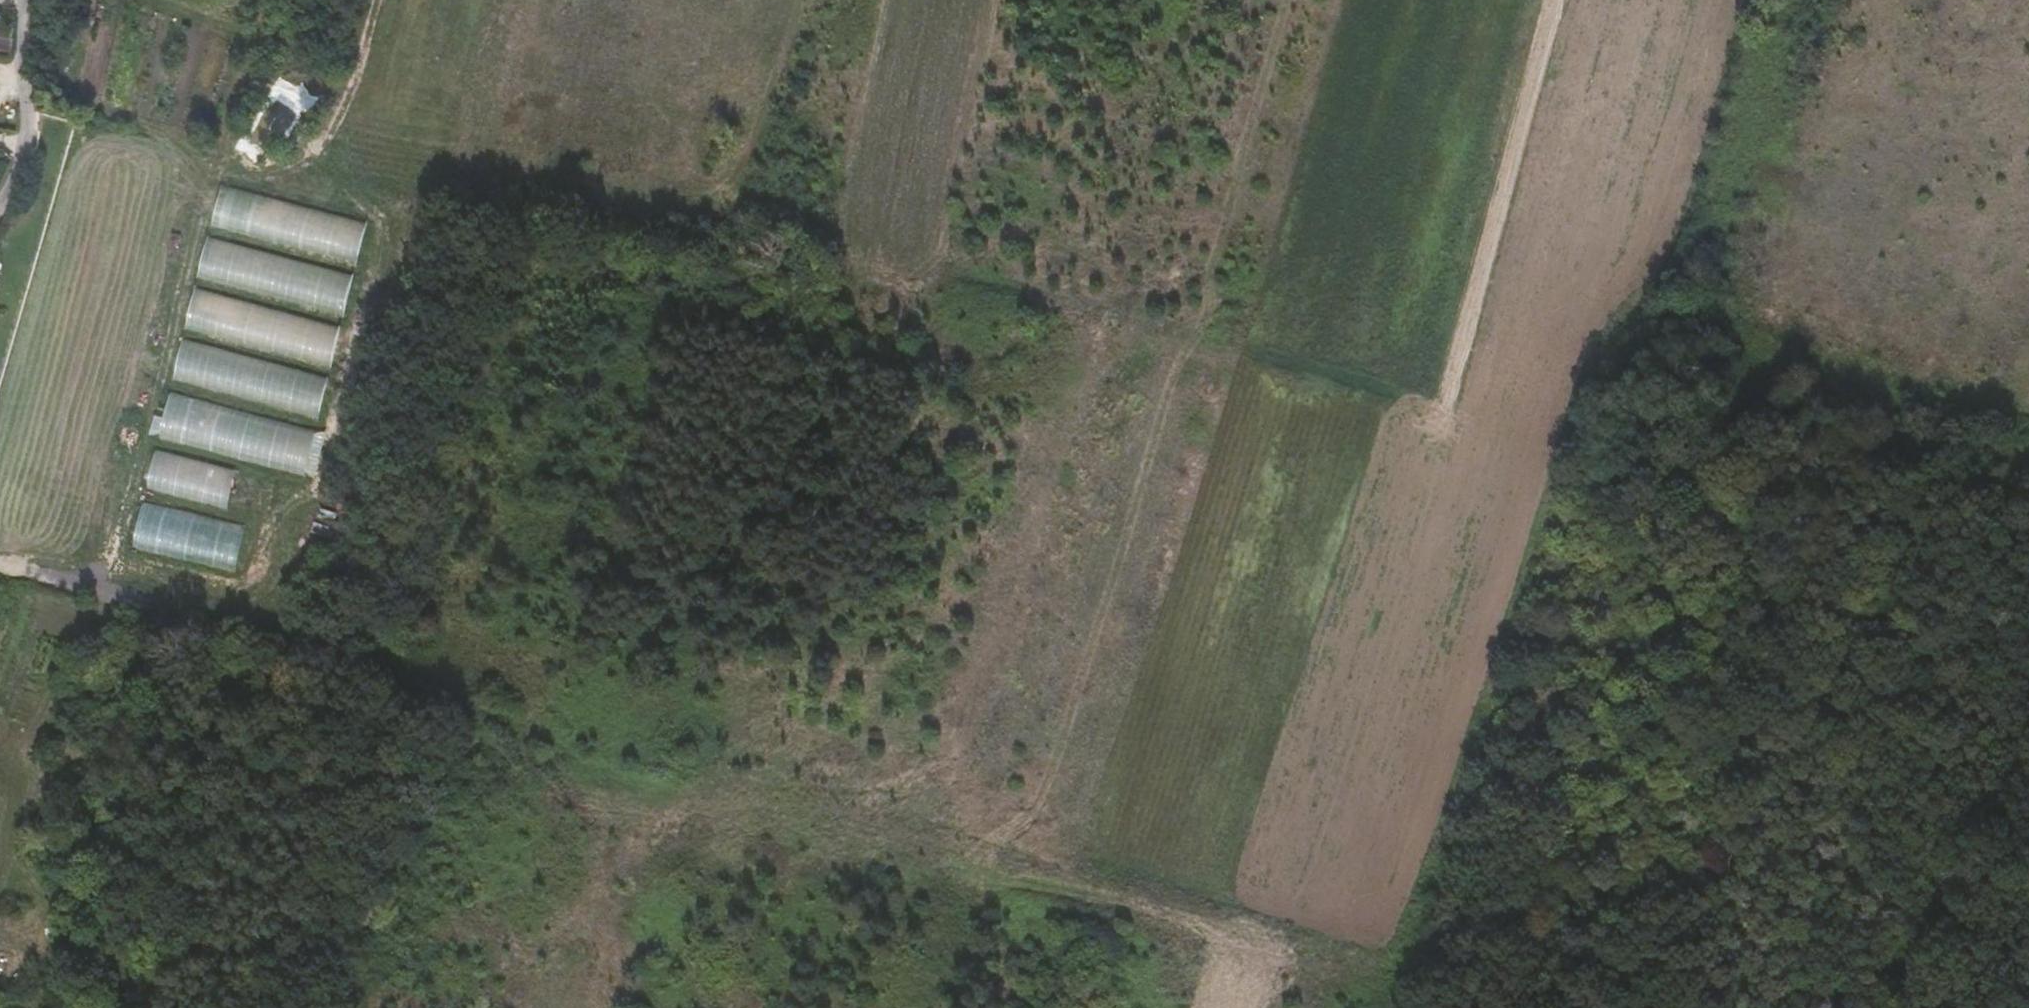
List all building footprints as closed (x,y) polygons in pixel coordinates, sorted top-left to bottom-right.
[(2,28),(0,39),(0,58),(10,60),(10,29),(2,28)]
